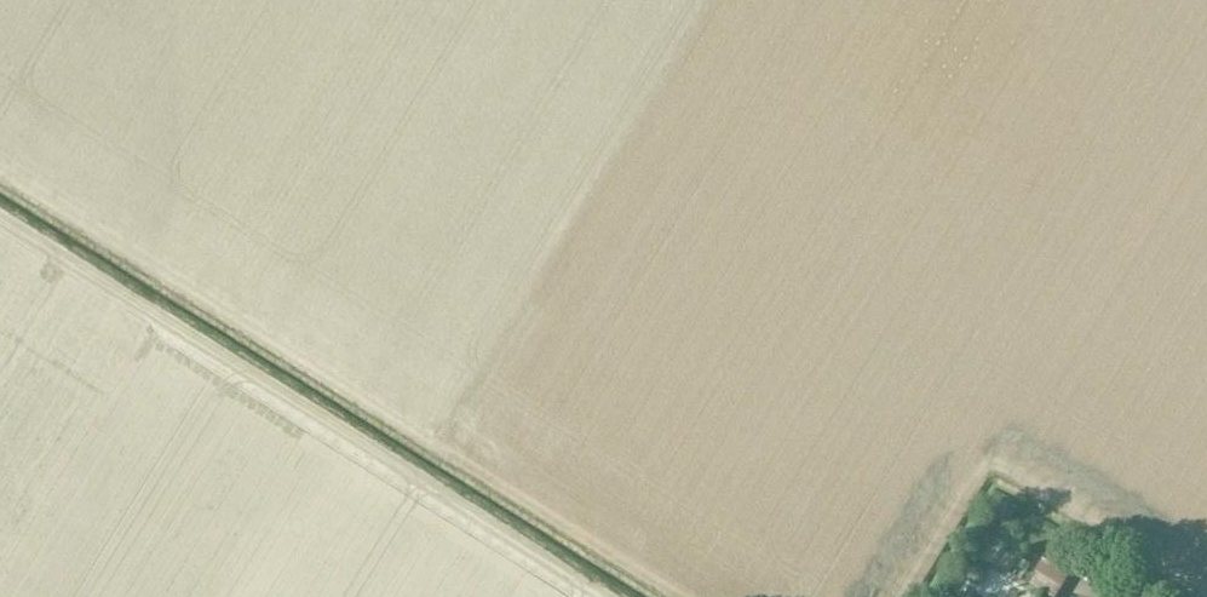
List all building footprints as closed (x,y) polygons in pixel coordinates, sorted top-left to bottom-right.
[(1060,592),(1068,579),(1042,563),(1033,576),(1060,592)]
